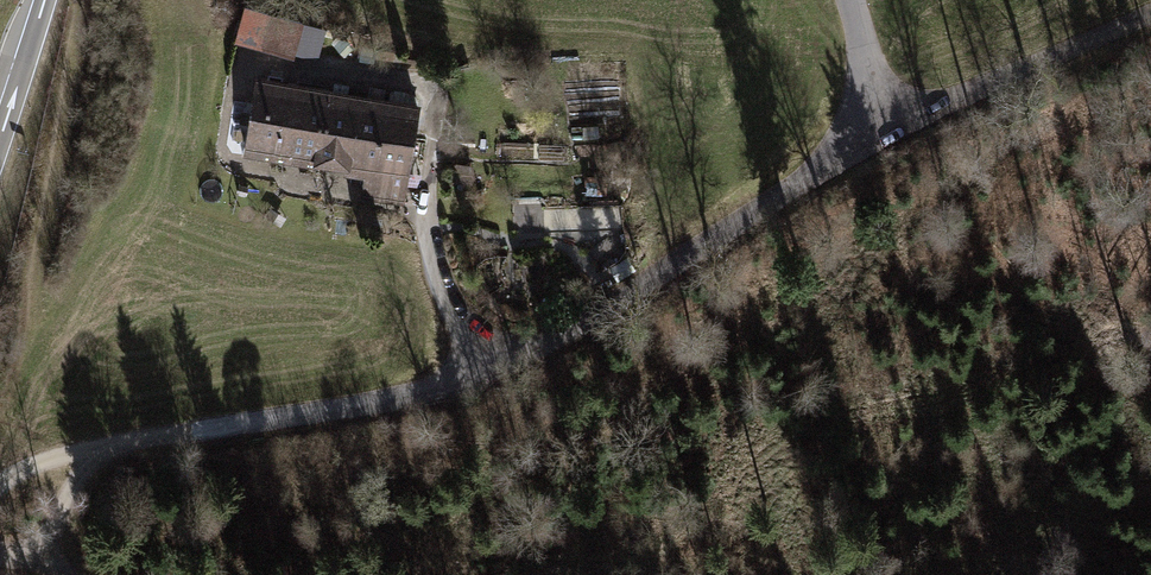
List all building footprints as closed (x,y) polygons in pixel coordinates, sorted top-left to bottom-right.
[(243,15),(235,46),(294,62),(303,32),(243,15)] [(279,161),(291,87),(258,81),(246,156),(279,161)] [(312,166),(323,92),(291,87),(279,161),(312,166)] [(228,88),(227,145),(245,145),(246,89),(228,88)] [(344,171),(356,97),(323,92),(312,166),(344,171)] [(373,205),(389,102),(356,97),(344,171),(343,179),(363,182),(360,203),(373,205)] [(405,210),(421,107),(389,102),(373,205),(405,210)] [(477,167),(453,167),(453,188),(477,188),(477,167)]
